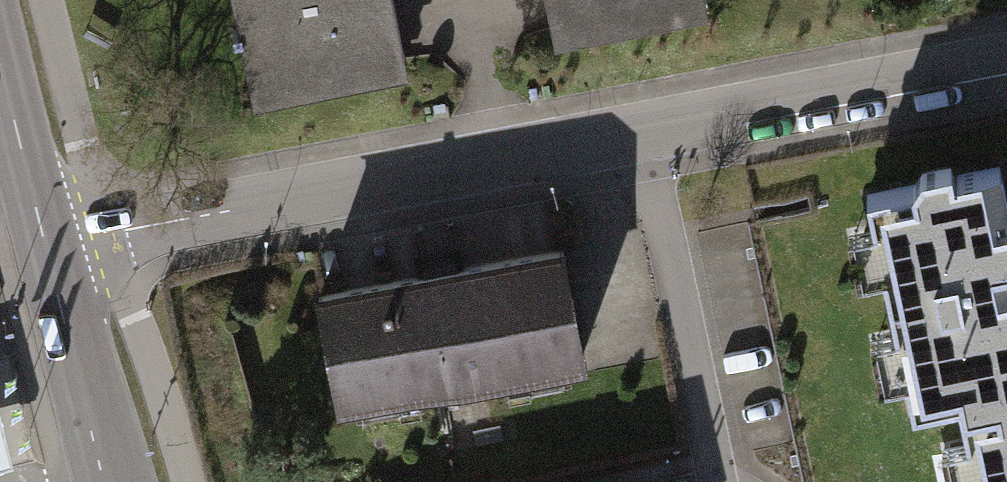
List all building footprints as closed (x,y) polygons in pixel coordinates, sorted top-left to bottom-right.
[(255,116),(418,83),(401,0),(231,0),(255,116)] [(560,56),(723,22),(718,0),(548,0),(560,56)] [(864,197),(911,415),(1006,394),(1006,264),(986,170),(864,197)] [(549,247),(297,297),(324,432),(575,382),(549,247)] [(15,458),(0,399),(0,462),(15,458)] [(956,414),(971,481),(1006,481),(1006,402),(956,414)]
